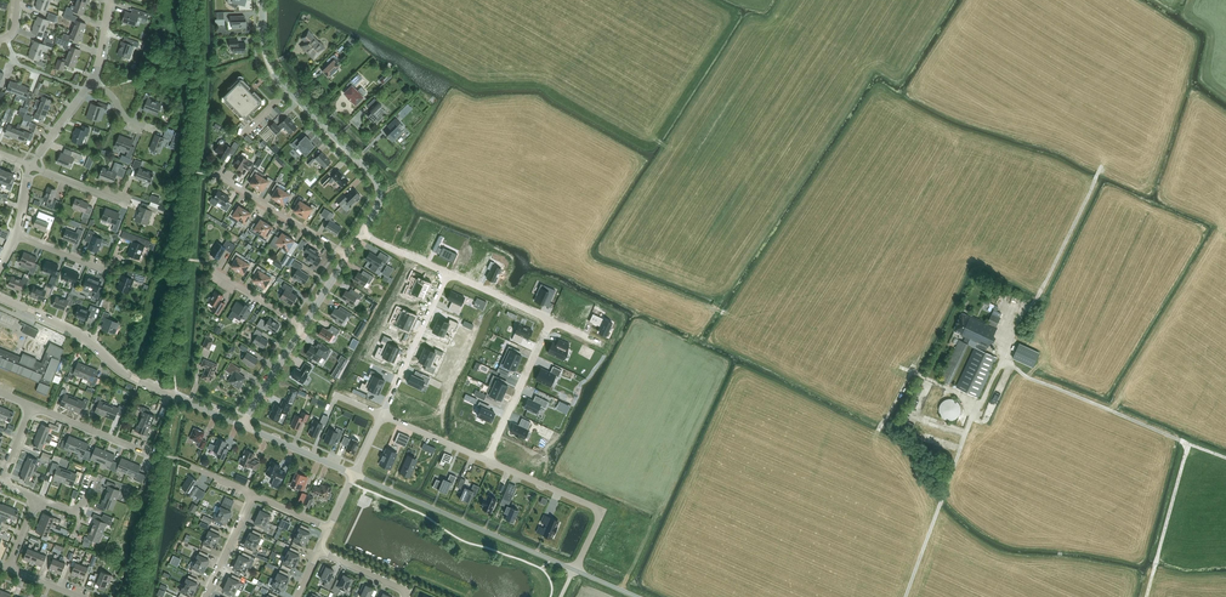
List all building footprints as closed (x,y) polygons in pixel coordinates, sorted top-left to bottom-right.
[(49,3),(40,0),(37,0),(36,3),(37,4),(36,7),(46,11),(49,3)] [(83,14),(86,6),(76,2),(74,6),(71,5),(70,8),(67,7),(65,12),(72,15),(74,11),(83,14)] [(149,14),(144,12),(136,9),(134,15),(126,12),(123,22),(134,26),(138,16),(147,19),(149,14)] [(78,17),(72,15),(65,12),(63,17),(75,22),(73,29),(83,33),(86,24),(76,20),(78,17)] [(224,25),(224,12),(216,12),(216,19),(215,19),(215,25),(224,25)] [(54,22),(56,19),(48,16),(46,19),(38,16),(37,20),(36,20),(34,24),(46,28),(49,20),(54,22)] [(240,28),(246,27),(246,21),(244,21),(244,16),(230,16),(230,22),(232,22),(232,27),(240,26),(240,28)] [(44,32),(46,28),(34,24),(33,28),(34,28),(32,32),(45,37),(46,37),(48,33),(44,32)] [(80,41),(83,33),(73,29),(70,36),(64,34),(62,39),(69,42),(71,38),(80,41)] [(301,46),(314,59),(324,48),(323,47),(323,46),(320,43),(319,43),(312,36),(313,35),(309,31),(302,38),(306,42),(301,46)] [(69,42),(62,39),(56,37),(55,43),(60,44),(65,46),(64,49),(69,50),(67,55),(77,59),(81,50),(71,46),(70,46),(68,45),(69,42)] [(122,42),(118,54),(130,58),(134,46),(137,47),(139,42),(129,39),(125,38),(124,42),(122,42)] [(233,53),(246,52),(245,43),(238,43),(238,39),(229,39),(230,48),(233,48),(233,53)] [(52,43),(44,40),(43,44),(35,41),(33,45),(32,44),(31,48),(42,53),(45,45),(53,48),(54,44),(52,43)] [(39,61),(42,53),(31,48),(29,52),(30,53),(29,57),(37,60),(36,63),(44,67),(45,63),(39,61)] [(323,71),(329,77),(333,73),(333,74),(336,71),(336,70),(340,66),(337,63),(340,60),(334,53),(330,58),(333,61),(323,71)] [(74,67),(77,59),(67,55),(66,59),(63,58),(62,61),(59,59),(55,68),(63,70),(65,64),(74,67)] [(379,80),(383,84),(392,75),(388,71),(379,80)] [(361,87),(357,91),(353,87),(362,78),(358,74),(347,85),(350,88),(345,93),(355,104),(358,102),(358,103),(362,99),(361,98),(362,97),(366,92),(361,87)] [(225,96),(225,101),(242,119),(252,109),(254,111),(262,104),(262,99),(243,79),(238,79),(230,87),(232,89),(225,96)] [(17,94),(21,84),(18,83),(17,84),(10,81),(7,90),(16,94),(17,94)] [(27,98),(30,88),(23,86),(24,85),(21,84),(17,94),(16,94),(14,99),(18,101),(20,95),(27,98)] [(48,110),(49,107),(52,100),(49,98),(49,99),(46,98),(47,94),(39,91),(38,95),(42,97),(41,101),(37,99),(34,105),(38,107),(48,110)] [(156,115),(161,103),(149,98),(150,95),(146,93),(142,103),(146,104),(144,110),(156,115)] [(368,116),(373,122),(376,119),(378,121),(381,118),(379,116),(385,111),(380,106),(381,105),(374,98),(367,105),(370,108),(369,109),(372,112),(368,116)] [(106,110),(108,105),(98,102),(97,106),(91,104),(87,116),(99,121),(103,108),(106,110)] [(403,108),(408,113),(412,109),(407,104),(403,108)] [(48,110),(38,107),(34,105),(33,108),(37,110),(34,117),(40,119),(40,120),(43,121),(46,114),(47,114),(48,110)] [(276,106),(273,109),(279,115),(282,112),(276,106)] [(31,122),(32,119),(31,118),(32,116),(25,113),(23,119),(31,122)] [(287,117),(280,124),(278,126),(274,122),(269,127),(276,134),(281,129),(283,127),(290,134),(297,127),(287,117)] [(387,136),(392,142),(396,138),(398,140),(401,137),(399,135),(403,132),(401,130),(404,126),(396,118),(387,126),(392,131),(387,136)] [(19,129),(21,124),(18,123),(16,128),(9,125),(6,131),(5,134),(12,137),(15,138),(19,129)] [(87,136),(90,128),(83,126),(81,129),(77,128),(72,141),(82,144),(85,135),(87,136)] [(33,134),(29,133),(19,129),(15,138),(19,140),(19,139),(26,142),(27,139),(31,140),(33,134)] [(171,141),(173,134),(165,131),(163,138),(155,135),(150,148),(160,152),(165,139),(171,141)] [(172,141),(170,147),(175,149),(177,143),(181,133),(176,131),(172,141)] [(120,135),(116,147),(128,152),(126,156),(130,158),(135,147),(130,146),(132,140),(120,135)] [(247,135),(244,137),(250,143),(253,141),(247,135)] [(299,155),(303,152),(306,155),(315,146),(306,136),(300,142),(297,138),(291,144),(296,150),(295,151),(299,155)] [(231,148),(225,144),(227,142),(223,140),(219,141),(218,143),(219,144),(215,151),(219,153),(217,156),(225,160),(229,153),(233,155),(239,145),(235,142),(231,148)] [(79,163),(82,155),(73,151),(71,156),(61,153),(57,163),(70,168),(73,161),(79,163)] [(331,162),(321,152),(315,158),(325,168),(331,162)] [(240,155),(234,166),(241,170),(244,167),(249,170),(253,164),(247,161),(248,160),(240,155)] [(278,156),(275,159),(283,166),(286,164),(278,156)] [(315,159),(311,156),(306,162),(309,165),(315,159)] [(150,183),(153,173),(140,168),(142,162),(135,160),(132,167),(139,170),(136,178),(150,183)] [(126,169),(123,168),(124,165),(115,162),(112,171),(103,167),(99,177),(113,182),(116,175),(123,177),(126,169)] [(253,179),(250,183),(252,185),(253,186),(254,187),(254,188),(255,188),(262,177),(264,174),(260,172),(255,168),(250,176),(251,176),(254,178),(253,179)] [(334,180),(342,187),(348,180),(339,170),(332,177),(331,178),(328,175),(321,182),(324,185),(328,181),(330,183),(334,180)] [(10,190),(15,178),(12,177),(13,174),(6,171),(1,184),(6,186),(5,189),(10,190)] [(262,177),(255,188),(256,189),(257,189),(259,190),(260,190),(262,191),(266,185),(269,187),(269,188),(274,180),(268,177),(266,180),(262,177)] [(286,188),(277,182),(276,182),(272,189),(275,191),(271,197),(274,199),(275,200),(276,201),(277,202),(284,191),(286,188)] [(53,209),(57,200),(53,199),(56,191),(48,188),(44,199),(48,201),(46,207),(53,209)] [(359,197),(360,196),(354,189),(345,197),(343,194),(336,200),(341,206),(347,200),(351,205),(356,200),(357,201),(360,198),(359,197)] [(216,205),(218,202),(222,204),(220,207),(227,211),(231,204),(227,202),(230,198),(218,191),(214,198),(212,197),(209,201),(209,203),(214,206),(216,205)] [(281,203),(284,205),(288,199),(291,201),(290,201),(291,201),(295,194),(292,191),(290,194),(284,191),(277,202),(278,202),(279,203),(280,203),(281,203)] [(160,202),(162,196),(152,192),(150,198),(160,202)] [(299,216),(306,205),(302,202),(304,199),(299,196),(294,203),(297,205),(294,211),(296,212),(297,213),(298,214),(298,215),(299,216)] [(93,207),(88,205),(89,203),(76,198),(72,207),(85,212),(81,222),(86,223),(88,218),(93,207)] [(155,213),(157,209),(143,203),(141,207),(140,207),(135,219),(147,224),(152,212),(155,213)] [(303,217),(306,219),(310,213),(313,214),(313,215),(317,207),(312,204),(310,207),(306,205),(299,216),(300,216),(301,217),(302,217),(303,217)] [(232,209),(227,217),(233,220),(237,223),(239,220),(246,209),(245,208),(244,208),(242,207),(241,207),(239,206),(236,210),(235,212),(232,210),(232,209)] [(116,232),(121,220),(117,219),(119,213),(107,208),(102,220),(114,224),(112,230),(116,232)] [(239,220),(237,223),(240,225),(246,228),(251,221),(250,221),(247,219),(251,213),(249,212),(248,211),(247,210),(247,209),(246,209),(239,220)] [(221,224),(223,221),(208,211),(206,215),(221,224)] [(334,214),(330,212),(325,219),(329,221),(325,228),(336,235),(341,227),(334,223),(335,221),(331,219),(334,214)] [(51,227),(54,219),(55,217),(48,215),(45,221),(44,220),(45,217),(38,214),(34,226),(41,229),(41,230),(45,232),(48,225),(51,227)] [(258,236),(267,222),(266,222),(265,221),(264,221),(263,221),(260,219),(257,225),(254,223),(249,230),(255,234),(258,236)] [(258,236),(262,238),(268,242),(272,235),(272,234),(272,235),(269,233),(273,227),(270,225),(270,224),(269,224),(268,223),(267,222),(258,236)] [(80,240),(83,230),(78,228),(76,233),(67,229),(63,239),(75,243),(76,239),(80,240)] [(98,252),(103,240),(93,236),(95,232),(89,230),(86,238),(91,240),(88,248),(98,252)] [(144,246),(148,248),(151,241),(123,230),(121,237),(133,242),(128,252),(128,254),(140,259),(144,246)] [(275,237),(275,236),(274,236),(269,244),(277,249),(279,245),(282,247),(289,236),(288,235),(287,235),(286,234),(285,234),(282,233),(278,239),(275,237)] [(291,246),(294,241),(292,239),(291,238),(290,237),(290,236),(289,236),(282,247),(288,250),(286,252),(290,255),(294,248),(291,246)] [(210,254),(219,259),(225,249),(231,253),(236,245),(227,240),(223,246),(217,242),(210,254)] [(308,245),(304,251),(309,254),(306,259),(316,266),(321,259),(317,256),(319,253),(308,245)] [(439,256),(448,261),(451,262),(453,263),(457,254),(443,247),(442,249),(438,247),(436,252),(440,254),(439,256)] [(35,272),(38,265),(35,263),(37,257),(30,255),(31,254),(24,252),(23,256),(23,257),(21,262),(31,266),(30,270),(35,272)] [(234,262),(231,267),(233,268),(234,269),(235,270),(235,271),(236,272),(243,260),(245,257),(242,255),(236,252),(231,259),(232,259),(235,261),(234,262)] [(381,252),(378,256),(378,257),(370,252),(365,259),(373,264),(370,269),(375,272),(381,262),(385,264),(389,257),(381,252)] [(290,267),(295,259),(291,256),(286,265),(290,267)] [(243,260),(236,272),(237,272),(238,272),(240,273),(241,273),(243,274),(247,268),(250,270),(250,271),(254,263),(251,261),(250,262),(249,262),(249,261),(246,259),(245,259),(243,260)] [(463,260),(460,266),(479,275),(483,265),(469,259),(467,262),(463,260)] [(54,286),(60,272),(56,271),(58,265),(46,260),(43,270),(53,274),(49,284),(53,285),(54,286)] [(297,280),(304,284),(305,282),(307,281),(308,279),(308,278),(309,275),(300,270),(303,266),(295,261),(292,265),(298,269),(292,277),(293,278),(292,278),(293,279),(295,281),(296,280),(297,280)] [(491,269),(487,278),(495,281),(498,276),(496,275),(497,272),(499,273),(501,269),(493,265),(495,263),(491,261),(488,268),(491,269)] [(255,276),(252,280),(255,282),(256,283),(256,284),(257,284),(258,285),(265,274),(267,271),(258,265),(253,273),(253,272),(256,274),(255,276)] [(385,275),(382,279),(387,282),(390,277),(389,276),(394,269),(388,265),(383,273),(385,275)] [(78,289),(81,281),(77,280),(79,274),(73,271),(67,268),(65,273),(66,273),(64,279),(74,283),(72,287),(78,289)] [(129,292),(134,280),(143,284),(146,277),(129,270),(126,277),(122,276),(117,288),(129,292)] [(369,284),(374,277),(363,270),(361,274),(358,272),(353,280),(364,286),(366,282),(369,284)] [(265,274),(258,285),(259,286),(260,286),(261,286),(262,286),(265,288),(269,282),(272,284),(271,284),(276,277),(273,275),(272,275),(267,272),(265,274)] [(413,272),(410,279),(413,281),(412,284),(414,285),(426,291),(429,284),(420,280),(422,276),(413,272)] [(22,285),(26,286),(30,276),(25,274),(22,280),(12,276),(8,286),(20,290),(22,285)] [(98,286),(100,281),(88,276),(84,287),(84,288),(83,290),(87,292),(88,289),(96,292),(93,297),(98,299),(102,288),(98,286)] [(53,285),(49,284),(47,283),(44,290),(34,286),(30,296),(32,296),(31,298),(37,300),(38,299),(42,300),(45,295),(48,296),(53,285)] [(291,305),(297,296),(291,292),(293,289),(285,283),(282,287),(285,289),(283,293),(279,294),(280,299),(282,299),(291,305)] [(409,288),(408,291),(423,298),(426,291),(414,285),(413,289),(409,288)] [(536,294),(537,295),(535,300),(541,303),(541,302),(544,303),(545,300),(552,303),(550,302),(555,290),(546,286),(544,290),(539,287),(536,294)] [(354,291),(351,288),(349,292),(346,291),(341,297),(352,304),(356,298),(359,300),(362,295),(359,293),(354,291)] [(448,299),(452,301),(453,302),(452,304),(451,303),(449,309),(458,313),(465,297),(451,291),(448,299)] [(211,310),(219,314),(225,304),(220,301),(223,296),(215,292),(212,298),(210,297),(209,297),(207,299),(208,300),(209,301),(209,302),(214,305),(211,310)] [(67,305),(71,306),(75,295),(69,293),(67,300),(56,296),(53,306),(65,310),(67,305)] [(477,297),(475,302),(480,304),(479,308),(483,310),(487,302),(477,297)] [(233,310),(230,314),(234,317),(240,320),(241,317),(246,320),(251,312),(251,311),(247,309),(249,307),(245,304),(244,306),(242,305),(237,302),(232,310),(233,310)] [(100,309),(96,308),(91,305),(89,310),(79,306),(75,316),(87,321),(89,315),(93,316),(96,318),(100,309)] [(347,316),(349,318),(352,314),(340,306),(338,310),(335,308),(330,316),(337,320),(336,322),(341,325),(347,316)] [(399,309),(398,312),(401,314),(399,317),(411,323),(414,316),(399,309)] [(115,334),(119,324),(115,322),(108,319),(109,314),(104,311),(100,320),(104,321),(102,328),(115,334)] [(988,348),(997,328),(996,327),(1000,318),(992,314),(988,323),(971,315),(970,317),(962,313),(954,330),(962,334),(961,335),(965,337),(963,342),(959,340),(941,380),(950,384),(969,344),(968,344),(970,339),(977,343),(956,388),(978,398),(997,358),(985,352),(987,348),(988,348)] [(593,314),(589,321),(601,326),(599,332),(606,336),(613,322),(605,319),(593,314)] [(394,319),(393,322),(408,330),(411,323),(399,317),(398,321),(394,319)] [(270,318),(267,322),(261,318),(256,326),(262,329),(264,327),(268,330),(269,329),(275,333),(280,325),(273,321),(274,320),(270,318)] [(439,318),(436,325),(448,330),(450,332),(452,328),(455,329),(458,323),(450,319),(448,322),(439,318)] [(358,337),(358,336),(362,330),(366,323),(362,320),(353,334),(357,337),(358,337)] [(24,327),(22,332),(35,338),(39,330),(21,321),(19,324),(24,327)] [(523,337),(524,337),(528,339),(532,330),(519,324),(512,339),(521,343),(523,339),(522,339),(523,337)] [(323,327),(318,335),(329,341),(333,334),(336,336),(340,330),(332,325),(329,329),(327,329),(327,330),(323,327)] [(436,325),(433,331),(448,338),(449,335),(446,334),(448,330),(436,325)] [(219,335),(222,329),(216,326),(213,331),(219,335)] [(263,333),(257,329),(253,335),(256,337),(253,342),(263,348),(264,346),(265,347),(266,346),(268,344),(267,343),(268,341),(261,336),(263,333)] [(384,335),(380,343),(384,344),(382,348),(397,355),(400,348),(390,344),(393,339),(384,335)] [(213,340),(206,337),(202,347),(209,350),(213,340)] [(553,343),(548,353),(563,360),(568,350),(567,349),(569,344),(559,339),(557,345),(553,343)] [(40,383),(36,391),(47,395),(51,386),(48,385),(50,381),(52,382),(61,361),(58,359),(59,358),(60,358),(64,349),(50,342),(46,351),(47,352),(41,365),(35,362),(37,359),(23,353),(22,357),(0,348),(0,366),(40,383)] [(331,350),(324,347),(325,346),(318,342),(314,348),(311,346),(306,354),(318,362),(322,356),(325,358),(331,350)] [(1033,367),(1039,352),(1020,343),(1013,358),(1033,367)] [(248,348),(241,344),(239,348),(245,352),(248,348)] [(379,346),(374,357),(382,361),(384,357),(393,361),(397,355),(382,348),(379,346)] [(504,356),(518,363),(522,356),(520,355),(518,354),(520,351),(509,346),(504,356)] [(425,348),(422,354),(435,360),(437,357),(440,358),(443,352),(435,348),(434,352),(425,348)] [(251,366),(253,367),(258,359),(247,353),(242,360),(247,363),(247,365),(248,366),(250,366),(251,366)] [(422,354),(419,361),(427,365),(425,369),(433,373),(437,366),(433,364),(435,360),(422,354)] [(339,374),(348,361),(348,359),(342,355),(339,360),(340,361),(334,371),(339,374)] [(518,363),(504,356),(499,367),(510,372),(512,369),(513,369),(515,370),(518,363)] [(213,375),(217,365),(204,359),(201,366),(206,368),(202,378),(203,378),(203,379),(205,380),(205,379),(210,381),(211,378),(213,379),(214,376),(213,375)] [(83,378),(88,366),(78,362),(76,368),(72,366),(68,376),(66,375),(63,380),(68,382),(69,379),(72,380),(73,377),(74,374),(83,378)] [(241,384),(245,377),(238,373),(240,368),(230,362),(225,370),(233,375),(228,381),(235,385),(235,386),(239,389),(242,384),(241,384)] [(307,375),(312,367),(305,363),(300,371),(297,368),(294,372),(293,373),(293,374),(292,375),(292,376),(292,377),(298,380),(298,381),(299,382),(300,382),(301,382),(303,383),(308,375),(307,375)] [(95,386),(98,378),(94,376),(97,370),(88,366),(83,378),(92,382),(91,384),(95,386)] [(541,368),(536,379),(551,386),(555,375),(558,377),(562,370),(553,366),(550,372),(541,368)] [(370,373),(368,376),(371,378),(370,381),(382,387),(385,380),(370,373)] [(411,374),(407,383),(421,389),(423,383),(427,385),(430,378),(423,374),(421,379),(411,374)] [(505,384),(506,381),(493,375),(489,385),(490,386),(505,392),(508,385),(506,385),(505,384)] [(362,382),(359,389),(368,393),(369,389),(379,393),(382,387),(370,381),(367,380),(365,384),(362,382)] [(505,392),(490,386),(485,396),(496,402),(498,398),(500,399),(501,400),(505,392)] [(70,409),(75,397),(66,394),(67,391),(62,389),(59,398),(63,399),(60,405),(70,409)] [(477,398),(466,393),(463,398),(475,403),(477,398)] [(536,395),(533,401),(528,399),(524,407),(529,409),(529,410),(534,412),(535,412),(537,413),(540,405),(545,408),(548,401),(536,395)] [(105,416),(109,404),(100,400),(101,398),(97,396),(94,404),(98,406),(95,412),(105,416)] [(85,409),(89,401),(85,399),(84,401),(75,397),(70,409),(79,413),(81,407),(85,409)] [(960,413),(961,409),(961,406),(959,404),(957,401),(955,400),(952,399),(949,399),(946,399),(944,401),(941,403),(940,405),(939,408),(939,411),(940,414),(942,417),(944,418),(947,420),(950,420),(952,420),(956,419),(959,416),(960,413)] [(280,407),(274,404),(269,416),(278,421),(282,412),(287,414),(291,405),(283,401),(280,407)] [(480,401),(477,407),(480,408),(477,415),(491,421),(495,413),(485,408),(487,404),(480,401)] [(120,415),(124,407),(119,405),(118,408),(109,404),(105,416),(114,420),(116,414),(120,415)] [(142,406),(141,406),(140,406),(139,406),(138,406),(137,406),(136,408),(143,412),(139,420),(151,425),(155,416),(149,414),(150,410),(142,406)] [(14,413),(6,410),(6,409),(3,408),(0,416),(0,424),(2,419),(9,422),(12,416),(14,413)] [(306,422),(309,415),(302,412),(300,417),(296,415),(291,426),(298,429),(303,420),(306,422)] [(312,426),(308,434),(317,437),(320,429),(321,430),(323,425),(325,426),(329,417),(323,415),(320,423),(313,420),(311,425),(312,426)] [(521,424),(520,426),(515,424),(511,432),(516,434),(516,435),(520,437),(520,436),(525,438),(528,430),(527,430),(531,422),(522,418),(519,424),(521,424)] [(147,435),(151,425),(139,420),(135,430),(133,429),(131,433),(140,436),(141,432),(147,435)] [(57,431),(59,427),(49,423),(48,427),(44,426),(44,425),(41,424),(38,431),(36,434),(50,440),(52,437),(47,435),(50,428),(57,431)] [(202,439),(205,432),(201,431),(198,429),(197,429),(194,428),(190,437),(194,439),(193,440),(200,443),(198,447),(203,449),(206,441),(202,439)] [(337,436),(340,438),(343,430),(337,428),(336,431),(335,431),(329,429),(324,441),(333,445),(337,436)] [(49,443),(50,440),(36,434),(35,438),(36,438),(33,445),(36,446),(42,448),(45,442),(49,443)] [(410,437),(406,435),(403,441),(401,445),(406,447),(410,437)] [(74,452),(79,440),(69,436),(67,442),(63,440),(60,448),(64,450),(65,448),(74,452)] [(351,438),(350,440),(344,437),(342,443),(348,446),(346,450),(354,454),(359,442),(351,438)] [(210,443),(208,448),(219,453),(217,457),(224,459),(228,449),(224,448),(227,442),(218,438),(215,446),(210,443)] [(85,450),(88,444),(79,440),(74,452),(83,456),(82,458),(86,460),(89,452),(85,450)] [(100,463),(105,451),(96,447),(93,453),(89,452),(86,460),(90,462),(91,459),(100,463)] [(253,459),(255,454),(245,450),(242,457),(241,457),(240,458),(239,460),(240,462),(240,463),(249,467),(256,470),(260,462),(253,459)] [(390,469),(390,468),(396,455),(386,450),(384,455),(383,454),(381,459),(382,460),(380,464),(380,465),(390,469)] [(113,471),(116,462),(112,461),(115,455),(105,451),(100,463),(110,467),(109,469),(113,471)] [(407,455),(399,473),(404,475),(404,474),(409,476),(415,463),(410,460),(412,456),(407,455)] [(35,472),(37,466),(35,465),(37,460),(31,458),(28,456),(25,464),(25,463),(23,467),(33,471),(35,472)] [(127,474),(132,462),(122,458),(120,464),(116,462),(113,471),(116,472),(117,470),(127,474)] [(269,467),(266,473),(275,477),(271,485),(278,488),(282,478),(285,471),(279,468),(280,465),(272,461),(271,464),(270,464),(269,466),(269,467)] [(67,471),(58,467),(59,465),(53,462),(49,473),(54,475),(53,479),(62,482),(67,471)] [(132,462),(127,474),(136,478),(135,480),(139,482),(142,473),(138,472),(141,466),(132,462)] [(29,481),(33,471),(23,467),(22,470),(23,470),(20,478),(22,479),(22,478),(26,480),(25,483),(33,486),(34,483),(29,481)] [(78,482),(81,473),(77,471),(76,474),(67,471),(62,482),(72,486),(74,480),(78,482)] [(303,478),(304,476),(297,472),(291,485),(297,488),(303,490),(307,480),(303,478)] [(436,479),(433,487),(439,490),(447,493),(450,485),(452,486),(456,476),(450,474),(447,480),(444,478),(442,482),(436,479)] [(195,486),(198,481),(187,475),(189,476),(182,488),(187,491),(186,493),(192,498),(199,488),(195,486)] [(241,476),(239,482),(241,483),(245,485),(248,479),(241,476)] [(116,500),(119,491),(113,488),(115,484),(107,481),(105,485),(107,486),(104,495),(116,500)] [(474,484),(471,490),(465,487),(460,499),(469,503),(472,495),(475,496),(479,486),(474,484)] [(331,488),(326,485),(325,487),(322,485),(320,489),(314,486),(312,492),(327,498),(329,499),(331,494),(329,493),(331,488)] [(507,487),(502,498),(509,501),(514,490),(507,487)] [(307,494),(302,492),(298,501),(303,503),(307,494)] [(314,497),(307,494),(303,505),(309,508),(314,497)] [(112,509),(116,500),(104,495),(100,504),(98,503),(96,507),(104,511),(106,507),(112,509)] [(488,495),(486,499),(484,498),(481,505),(483,505),(482,509),(491,512),(497,499),(488,495)] [(230,513),(231,512),(229,510),(233,500),(225,497),(221,507),(220,506),(217,513),(230,519),(232,514),(230,513)] [(198,506),(192,503),(188,509),(194,513),(198,506)] [(511,507),(507,505),(504,512),(507,514),(505,519),(509,521),(513,523),(515,520),(514,520),(518,510),(511,507)] [(18,511),(11,508),(11,507),(8,506),(0,525),(0,527),(7,530),(8,527),(4,525),(7,517),(14,520),(17,514),(18,511)] [(271,515),(273,512),(265,508),(263,511),(260,510),(260,512),(258,511),(256,516),(268,522),(271,515)] [(57,522),(58,519),(43,513),(40,519),(51,524),(53,520),(57,522)] [(227,523),(230,519),(217,513),(214,519),(215,520),(213,523),(221,527),(223,523),(225,524),(226,523),(227,523)] [(109,525),(112,518),(103,514),(102,517),(93,514),(92,518),(94,519),(90,528),(102,533),(106,524),(109,525)] [(204,514),(201,520),(211,524),(213,519),(204,514)] [(537,532),(550,538),(553,533),(555,533),(557,528),(555,527),(558,521),(557,521),(545,515),(542,522),(547,524),(545,529),(540,526),(537,532)] [(265,528),(268,522),(256,516),(254,521),(255,521),(254,523),(257,524),(255,528),(263,531),(265,528)] [(51,524),(40,519),(38,525),(49,530),(50,526),(55,528),(56,525),(51,524)] [(49,530),(38,525),(35,532),(46,536),(48,532),(52,534),(53,531),(49,530)] [(296,534),(308,540),(310,535),(309,535),(310,533),(307,532),(309,528),(301,525),(300,528),(299,528),(296,534)] [(218,543),(221,538),(219,537),(220,536),(217,534),(219,531),(211,527),(210,531),(209,530),(206,537),(218,543)] [(98,542),(102,533),(90,528),(87,537),(84,536),(83,540),(84,541),(81,546),(88,548),(90,543),(91,544),(93,540),(98,542)] [(261,537),(262,534),(254,530),(253,534),(250,532),(249,534),(248,534),(246,538),(258,544),(261,537)] [(306,545),(308,540),(296,534),(293,541),(292,544),(300,548),(301,545),(304,546),(305,544),(306,545)] [(216,547),(218,543),(206,537),(203,543),(204,543),(202,547),(210,551),(211,547),(214,548),(215,547),(216,547)] [(255,550),(258,544),(246,538),(244,543),(245,544),(244,545),(247,547),(245,550),(256,555),(258,552),(255,550)] [(34,550),(33,550),(30,549),(32,544),(29,543),(23,559),(29,561),(34,550)] [(40,553),(36,551),(38,547),(35,546),(33,550),(34,550),(29,561),(35,564),(40,553)] [(297,554),(299,551),(291,547),(289,551),(289,550),(286,557),(298,562),(300,558),(299,557),(299,555),(297,554)] [(40,553),(35,564),(41,566),(46,555),(42,554),(44,549),(41,548),(40,553)] [(207,567),(209,562),(208,561),(209,559),(206,558),(208,555),(200,551),(198,555),(198,554),(195,561),(207,567)] [(255,558),(252,556),(244,552),(242,556),(240,555),(239,556),(238,556),(235,561),(247,566),(251,568),(254,561),(255,558)] [(59,561),(55,559),(57,555),(54,554),(48,569),(54,572),(59,561)] [(97,557),(93,555),(89,566),(93,567),(97,557)] [(181,559),(174,555),(170,563),(177,567),(181,559)] [(61,574),(65,563),(61,562),(63,557),(61,556),(59,561),(54,572),(61,574)] [(296,567),(298,562),(286,557),(283,563),(281,567),(289,571),(291,567),(293,568),(294,567),(296,567)] [(81,565),(78,563),(80,559),(77,558),(71,573),(77,576),(81,565)] [(83,578),(88,567),(84,566),(86,561),(83,560),(81,565),(77,576),(83,578)] [(205,571),(207,567),(195,561),(192,567),(191,571),(199,575),(200,571),(203,572),(204,571),(205,571)] [(244,573),(247,566),(235,561),(233,565),(234,566),(234,568),(236,569),(235,572),(242,576),(244,573)] [(331,577),(334,570),(329,568),(324,566),(323,568),(321,572),(324,573),(321,579),(326,581),(324,586),(330,589),(334,579),(331,577)] [(288,580),(289,578),(286,577),(288,573),(280,569),(278,573),(275,579),(287,585),(289,580),(288,580)] [(109,581),(112,575),(101,571),(99,574),(95,573),(94,575),(96,576),(98,577),(109,581)] [(196,591),(198,586),(197,585),(198,583),(195,582),(197,579),(189,575),(187,578),(184,585),(196,591)] [(237,588),(240,582),(241,578),(233,575),(232,578),(229,577),(228,579),(227,578),(225,583),(237,588)] [(353,582),(354,580),(349,577),(344,575),(341,582),(337,580),(332,590),(338,593),(340,588),(346,590),(348,584),(351,585),(352,582),(353,582)] [(109,581),(98,577),(96,576),(95,580),(92,579),(91,581),(99,584),(97,588),(104,591),(106,587),(107,588),(109,581)] [(287,585),(275,579),(271,577),(269,582),(273,584),(272,586),(271,589),(279,593),(280,590),(283,591),(284,589),(285,590),(287,585)] [(237,588),(225,583),(223,588),(224,588),(223,590),(226,591),(224,595),(229,596),(233,596),(234,595),(237,588)] [(373,589),(368,587),(368,586),(364,584),(363,586),(361,590),(363,591),(361,596),(374,596),(370,595),(373,589)] [(196,591),(184,585),(181,591),(179,595),(184,596),(188,596),(189,595),(192,596),(192,595),(194,595),(196,591)]
